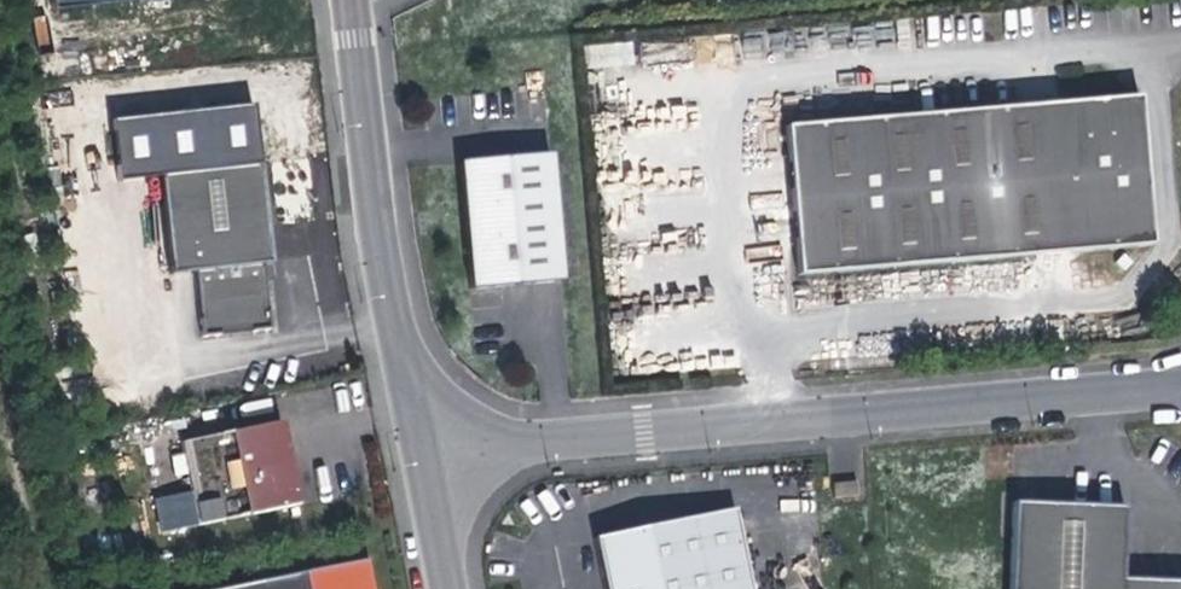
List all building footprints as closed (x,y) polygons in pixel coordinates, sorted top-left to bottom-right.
[(779,124),(790,268),(1145,241),(1138,151),(1134,96),(779,124)] [(465,288),(556,280),(545,153),(454,161),(465,288)] [(256,160),(156,173),(167,273),(191,270),(199,335),(267,328),(260,262),(268,262),(266,244),(256,160)] [(279,455),(272,421),(171,443),(189,525),(289,504),(285,484),(279,455)] [(598,588),(746,588),(729,507),(587,538),(596,580),(598,588)] [(1175,586),(1112,583),(1114,511),(1005,507),(1002,588),(1180,588),(1180,586),(1175,586)] [(358,559),(211,588),(365,588),(358,559)]
